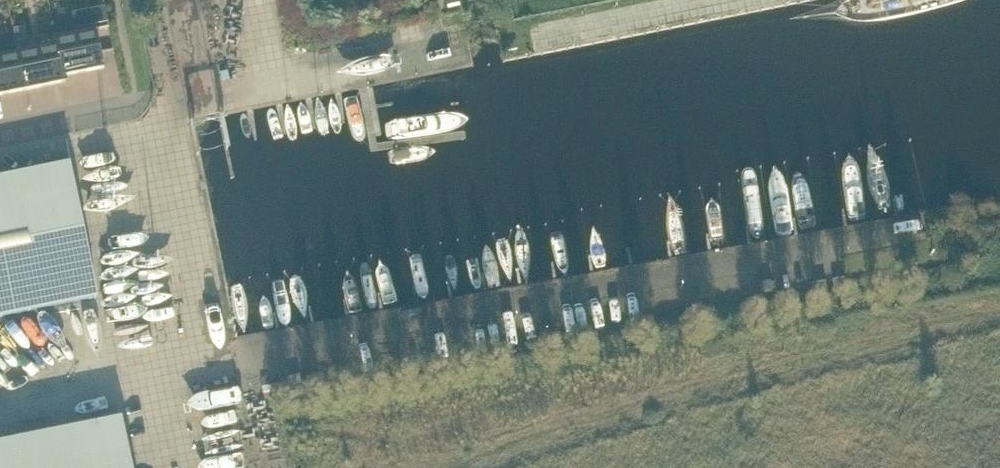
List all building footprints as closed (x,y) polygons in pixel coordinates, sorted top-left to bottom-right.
[(56,42),(63,76),(102,68),(94,28),(55,36),(56,42)] [(64,82),(63,76),(56,42),(17,50),(25,90),(64,82)] [(25,90),(17,50),(0,53),(0,95),(25,90)] [(97,298),(70,164),(0,178),(0,317),(97,298)] [(302,466),(294,441),(280,441),(291,438),(291,425),(284,425),(284,404),(283,403),(256,412),(257,422),(267,422),(270,429),(259,430),(261,435),(262,467),(302,467),(302,466)] [(0,442),(0,467),(132,467),(121,418),(0,442)]
